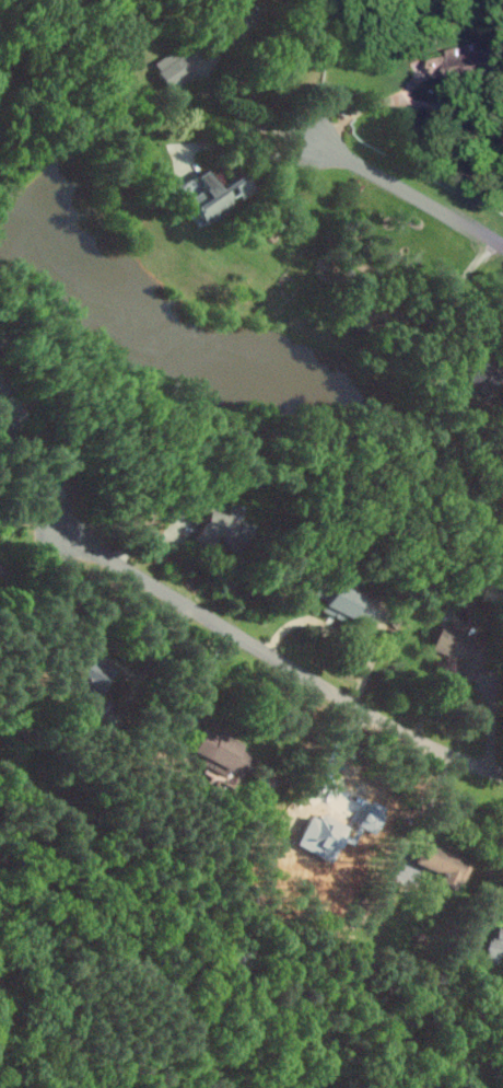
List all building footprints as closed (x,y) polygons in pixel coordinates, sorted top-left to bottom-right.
[(155,60),(168,87),(195,75),(182,47),(155,60)] [(246,172),(220,187),(209,168),(181,185),(203,221),(257,189),(246,172)] [(482,361),(466,381),(488,397),(502,378),(482,361)] [(224,538),(222,545),(241,550),(248,523),(237,521),(240,508),(227,504),(225,514),(204,509),(199,531),(224,538)] [(323,611),(349,621),(352,614),(366,620),(374,599),(334,583),(323,611)] [(432,648),(461,659),(454,676),(475,684),(492,642),(442,622),(432,648)] [(122,669),(87,649),(72,675),(107,696),(122,669)] [(191,755),(241,775),(252,748),(202,728),(191,755)] [(415,864),(463,882),(472,860),(424,841),(415,864)] [(497,965),(501,951),(502,952),(502,928),(495,925),(484,961),(497,965)]
